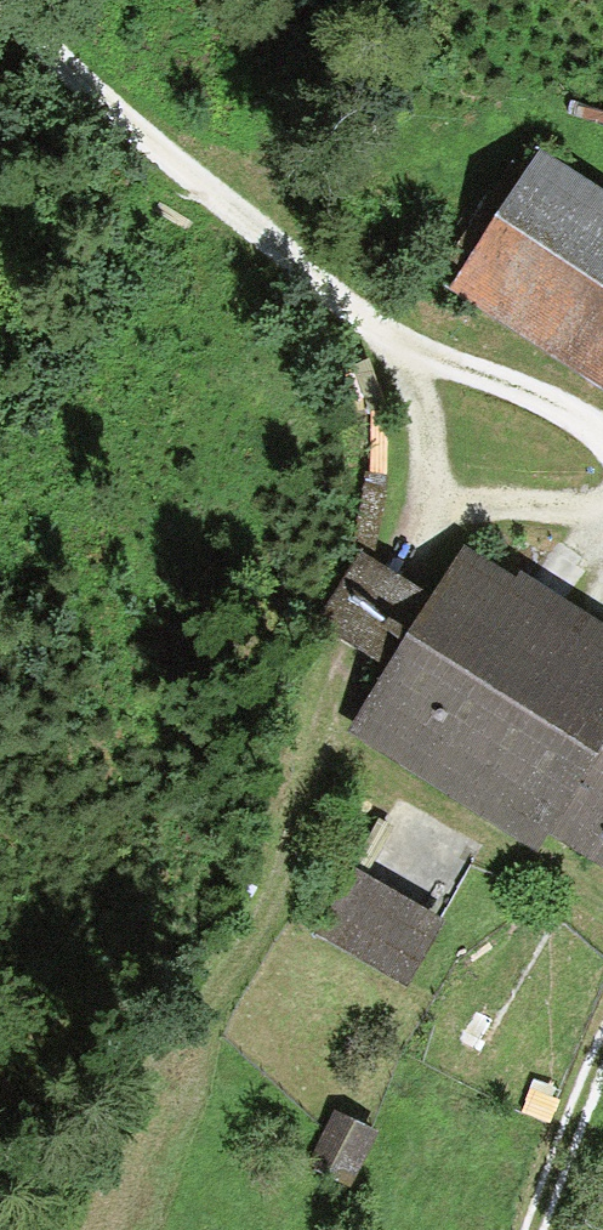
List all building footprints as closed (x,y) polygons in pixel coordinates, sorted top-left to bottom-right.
[(602,372),(602,193),(525,139),(441,258),(602,372)] [(330,711),(602,881),(602,664),(429,555),(330,711)] [(431,912),(339,863),(305,925),(397,975),(431,912)]
